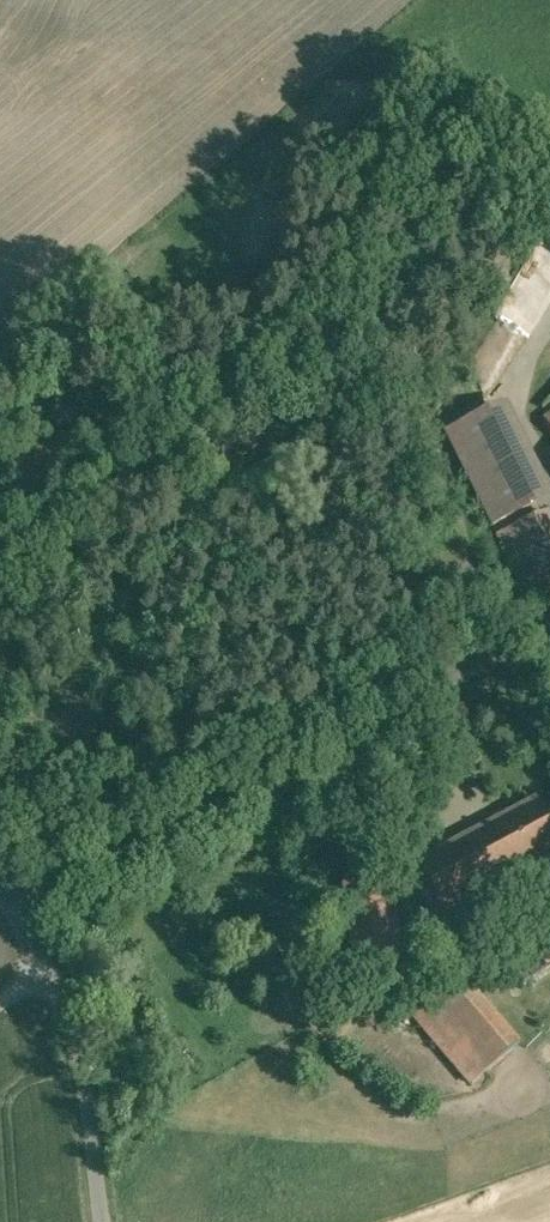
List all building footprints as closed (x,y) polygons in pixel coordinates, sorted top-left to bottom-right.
[(445,432),(491,525),(549,496),(503,404),(445,432)] [(503,535),(526,584),(549,573),(549,524),(546,516),(503,535)] [(537,804),(417,867),(442,914),(549,857),(549,828),(537,804)] [(388,878),(342,884),(352,963),(399,957),(388,878)] [(510,943),(531,979),(549,968),(549,954),(535,929),(510,943)] [(455,975),(411,1013),(473,1083),(516,1045),(455,975)]
